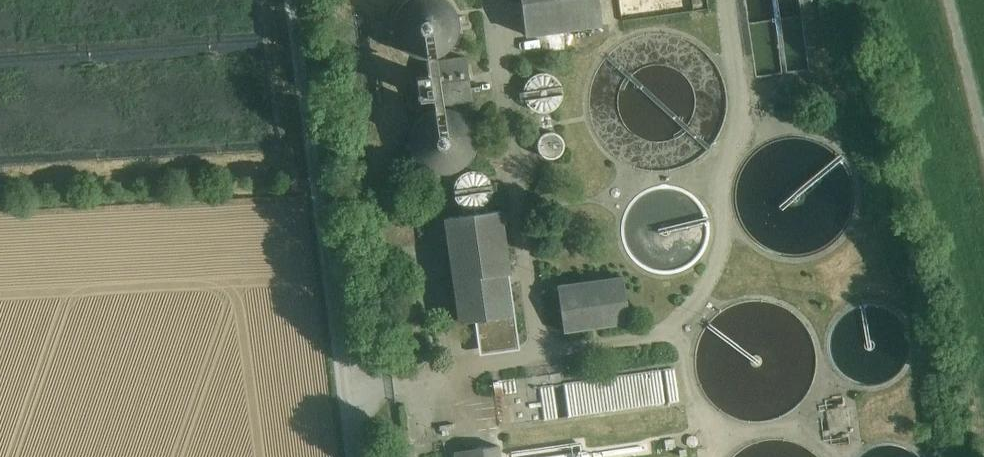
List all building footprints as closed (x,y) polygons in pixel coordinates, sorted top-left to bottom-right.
[(399,5),(394,15),(393,24),(394,34),(399,43),(406,51),(415,56),(426,58),(438,57),(449,50),(457,40),(460,30),(460,19),(456,7),(450,0),(404,0),(399,5)] [(525,36),(601,25),(598,0),(520,0),(525,36)] [(438,61),(426,63),(428,75),(431,99),(432,106),(443,104),(471,100),(465,57),(438,61)] [(431,99),(428,75),(415,77),(418,102),(431,99)] [(448,109),(435,110),(423,115),(415,123),(411,133),(409,142),(411,152),(415,161),(423,169),(432,174),(442,176),(454,174),(465,168),(473,158),(476,148),(476,136),(472,125),(466,118),(458,112),(448,109)] [(500,211),(445,219),(459,323),(511,316),(504,274),(509,274),(500,211)] [(623,278),(556,287),(564,332),(630,323),(623,278)] [(411,307),(391,310),(393,322),(412,319),(411,307)] [(455,451),(456,456),(499,456),(498,446),(455,451)]
